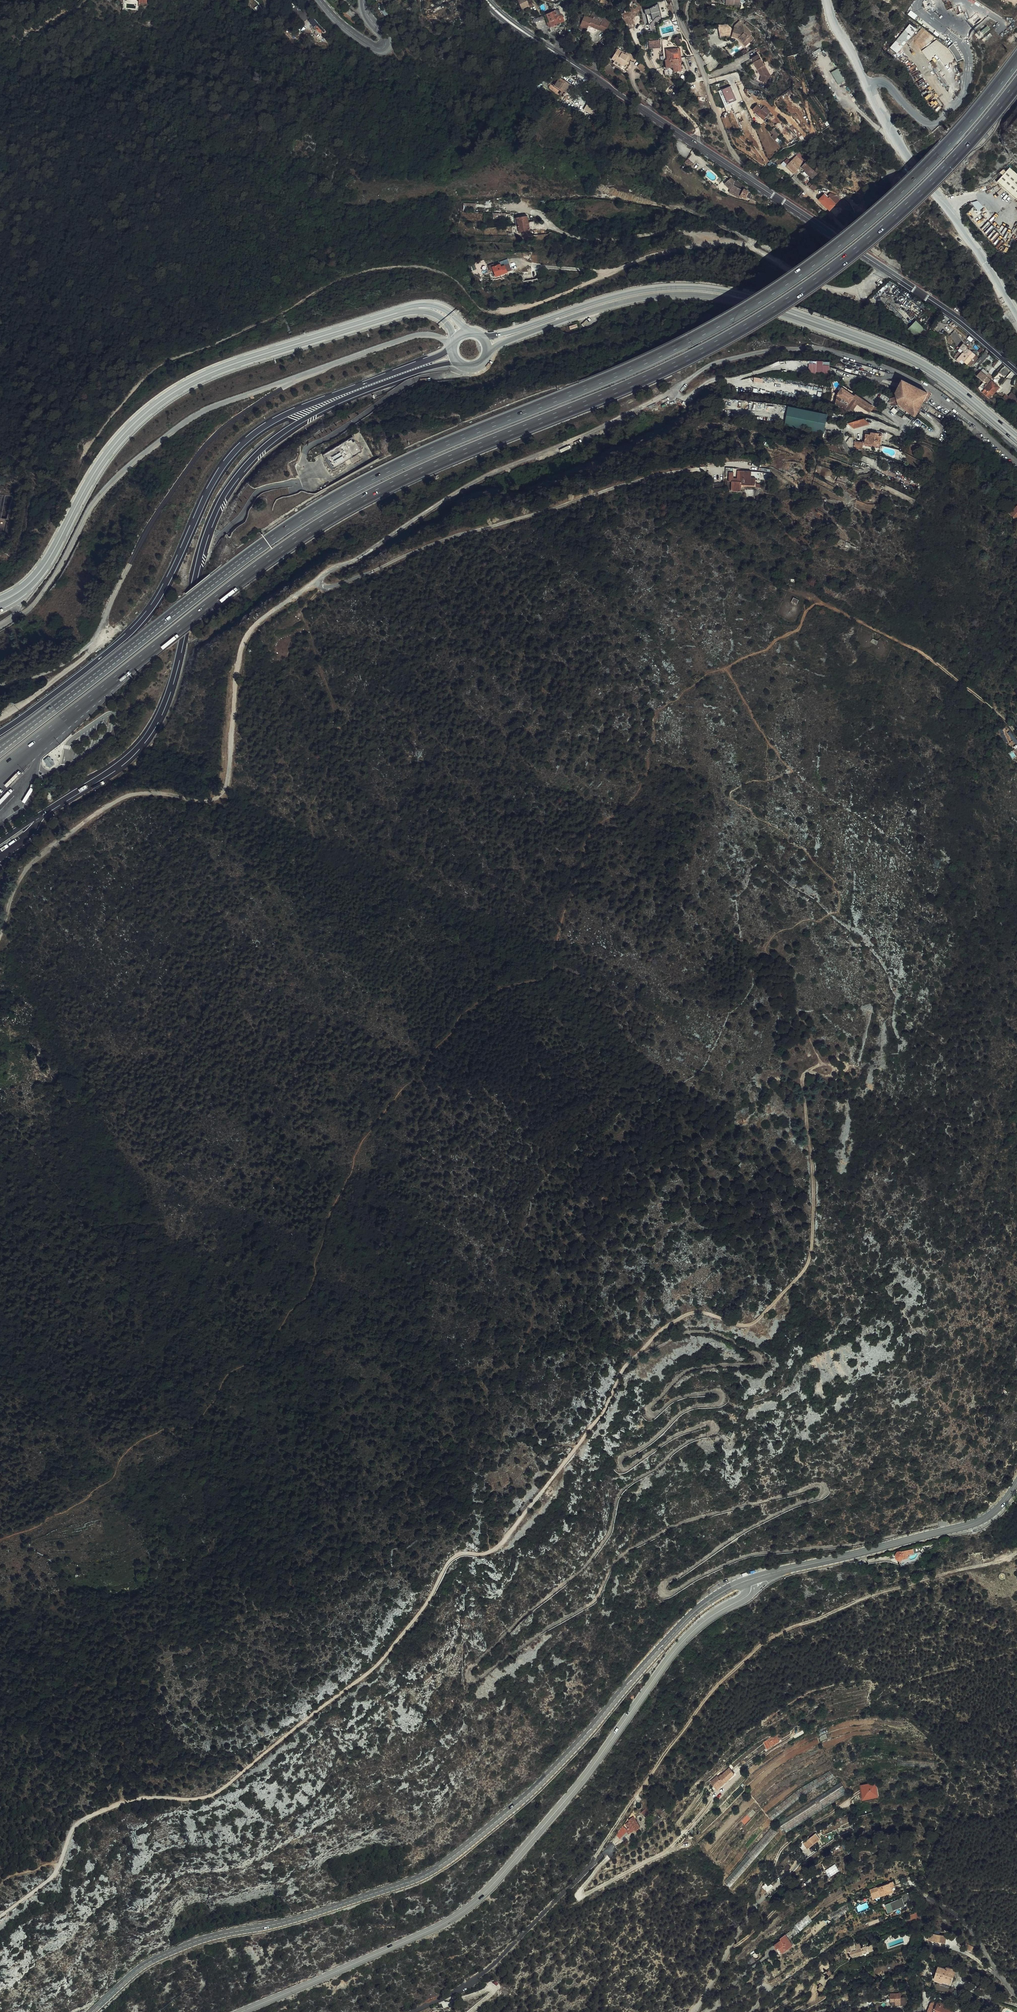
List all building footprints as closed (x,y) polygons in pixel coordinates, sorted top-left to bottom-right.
[(521,9),(529,6),(527,0),(518,0),(521,9)] [(659,4),(645,8),(648,22),(662,19),(659,4)] [(544,15),(549,28),(561,23),(555,10),(544,15)] [(610,16),(605,14),(603,20),(587,14),(582,25),(591,28),(592,25),(608,31),(612,21),(609,19),(610,16)] [(890,47),(898,53),(917,29),(910,23),(890,47)] [(741,34),(749,43),(755,37),(757,35),(748,25),(744,29),(739,27),(738,30),(733,25),(732,26),(722,28),(725,39),(736,35),(737,33),(741,34)] [(739,37),(747,45),(749,43),(741,34),(737,33),(736,35),(739,37)] [(930,60),(937,55),(945,65),(955,58),(958,62),(964,57),(953,44),(946,49),(938,38),(922,50),(930,60)] [(628,56),(635,61),(637,57),(628,51),(625,55),(622,53),(623,52),(618,49),(612,58),(615,60),(613,62),(620,67),(620,68),(625,71),(628,65),(628,64),(630,60),(627,58),(628,56)] [(678,49),(667,49),(667,60),(665,60),(666,67),(673,67),(674,72),(682,71),(682,62),(679,62),(678,49)] [(769,82),(771,74),(758,55),(752,59),(763,76),(762,81),(769,82)] [(831,94),(842,88),(828,60),(816,66),(831,94)] [(647,68),(642,63),(638,66),(643,72),(647,68)] [(566,77),(561,85),(573,93),(576,89),(578,90),(581,87),(566,77)] [(731,86),(720,90),(727,111),(733,109),(731,103),(737,102),(731,86)] [(584,109),(594,115),(597,109),(587,104),(584,109)] [(767,108),(765,110),(761,106),(757,110),(768,121),(774,115),(767,108)] [(781,141),(785,136),(777,129),(772,135),(776,138),(781,141)] [(799,174),(807,165),(802,160),(793,169),(799,174)] [(812,175),(815,171),(809,165),(805,169),(808,172),(803,177),(808,181),(814,176),(812,175)] [(1010,169),(997,183),(1016,200),(1016,175),(1010,169)] [(754,197),(757,192),(752,189),(751,191),(742,185),(744,182),(739,178),(734,183),(739,189),(737,192),(750,199),(754,197)] [(815,189),(818,192),(823,187),(819,183),(818,185),(815,181),(812,185),(816,188),(815,189)] [(827,198),(825,199),(824,198),(821,201),(833,212),(838,207),(834,203),(835,202),(831,198),(829,200),(827,198)] [(973,203),(979,211),(983,207),(977,199),(973,203)] [(527,215),(516,216),(518,231),(529,230),(527,215)] [(497,271),(500,277),(511,272),(511,271),(515,269),(512,262),(505,265),(504,263),(498,265),(498,264),(491,266),(494,272),(497,271)] [(917,320),(908,328),(918,338),(926,330),(917,320)] [(966,359),(969,362),(977,354),(967,344),(968,343),(963,339),(959,343),(964,347),(961,350),(958,347),(953,352),(956,355),(961,359),(963,357),(966,359)] [(986,349),(979,360),(983,363),(990,352),(986,349)] [(817,363),(809,363),(809,373),(830,373),(830,361),(817,361),(817,363)] [(978,376),(984,381),(985,380),(988,378),(990,380),(993,377),(990,373),(987,376),(982,371),(978,376)] [(984,381),(983,383),(985,385),(984,387),(985,388),(982,391),(989,398),(1000,386),(999,385),(992,380),(992,381),(990,380),(987,383),(985,380),(984,381)] [(926,392),(904,382),(900,381),(895,393),(899,407),(916,416),(923,399),(926,392)] [(866,406),(869,400),(852,391),(851,393),(840,388),(835,408),(866,406)] [(1008,396),(1006,394),(1003,398),(1012,406),(1016,401),(1016,397),(1012,392),(1008,396)] [(824,433),(828,413),(788,406),(785,425),(824,433)] [(859,417),(846,424),(853,429),(866,422),(859,417)] [(866,430),(865,442),(873,442),(873,440),(880,441),(880,430),(866,430)] [(352,436),(322,454),(331,469),(361,452),(352,436)] [(854,441),(854,449),(863,450),(863,441),(854,441)] [(744,473),(748,472),(748,469),(732,472),(733,479),(736,479),(736,476),(740,475),(741,481),(745,480),(744,473)] [(759,479),(764,478),(768,478),(767,470),(758,471),(759,479)] [(764,485),(764,478),(759,479),(758,471),(748,472),(744,473),(745,480),(741,481),(740,475),(736,476),(736,479),(737,486),(740,485),(741,494),(751,493),(750,487),(764,485)] [(49,757),(44,761),(49,769),(55,764),(54,763),(54,762),(53,761),(52,760),(51,760),(51,759),(51,758),(50,758),(49,757)] [(918,1546),(897,1551),(895,1554),(896,1557),(898,1559),(908,1557),(907,1554),(919,1551),(918,1546)] [(717,1789),(734,1774),(729,1768),(722,1775),(721,1775),(718,1778),(717,1777),(710,1783),(717,1789)] [(869,1792),(876,1791),(875,1785),(859,1788),(861,1795),(865,1793),(869,1792)] [(878,1799),(876,1791),(869,1792),(865,1793),(861,1795),(862,1802),(878,1799)] [(646,1817),(651,1812),(652,1811),(649,1807),(646,1809),(642,1813),(646,1817)] [(629,1822),(627,1824),(624,1827),(623,1828),(626,1831),(628,1829),(631,1832),(635,1829),(636,1830),(641,1827),(633,1817),(628,1821),(629,1822)] [(619,1838),(626,1832),(626,1831),(623,1828),(616,1834),(619,1838)] [(804,1847),(803,1846),(800,1848),(803,1853),(806,1851),(807,1852),(820,1842),(816,1837),(805,1845),(804,1847)] [(838,1874),(835,1868),(825,1874),(828,1879),(838,1874)] [(762,1890),(767,1895),(773,1889),(768,1883),(762,1890)] [(871,1891),(873,1896),(880,1894),(881,1897),(894,1893),(892,1889),(895,1888),(894,1883),(871,1891)] [(888,1912),(906,1905),(902,1897),(885,1904),(888,1912)] [(783,1938),(781,1939),(774,1943),(779,1952),(793,1943),(789,1938),(797,1932),(794,1927),(782,1936),(783,1938)] [(943,1944),(944,1938),(927,1935),(927,1941),(943,1944)] [(849,1952),(851,1958),(863,1954),(861,1948),(849,1952)] [(944,1971),(937,1968),(933,1980),(942,1983),(943,1982),(950,1985),(954,1972),(946,1970),(945,1971),(944,1971)] [(899,1992),(888,1994),(890,2002),(895,2001),(896,2004),(901,2003),(900,1996),(899,1992)] [(871,2003),(870,1997),(861,1999),(862,2005),(871,2003)] [(942,2005),(941,2006),(935,2004),(932,2011),(953,2011),(954,2010),(942,2005)]
